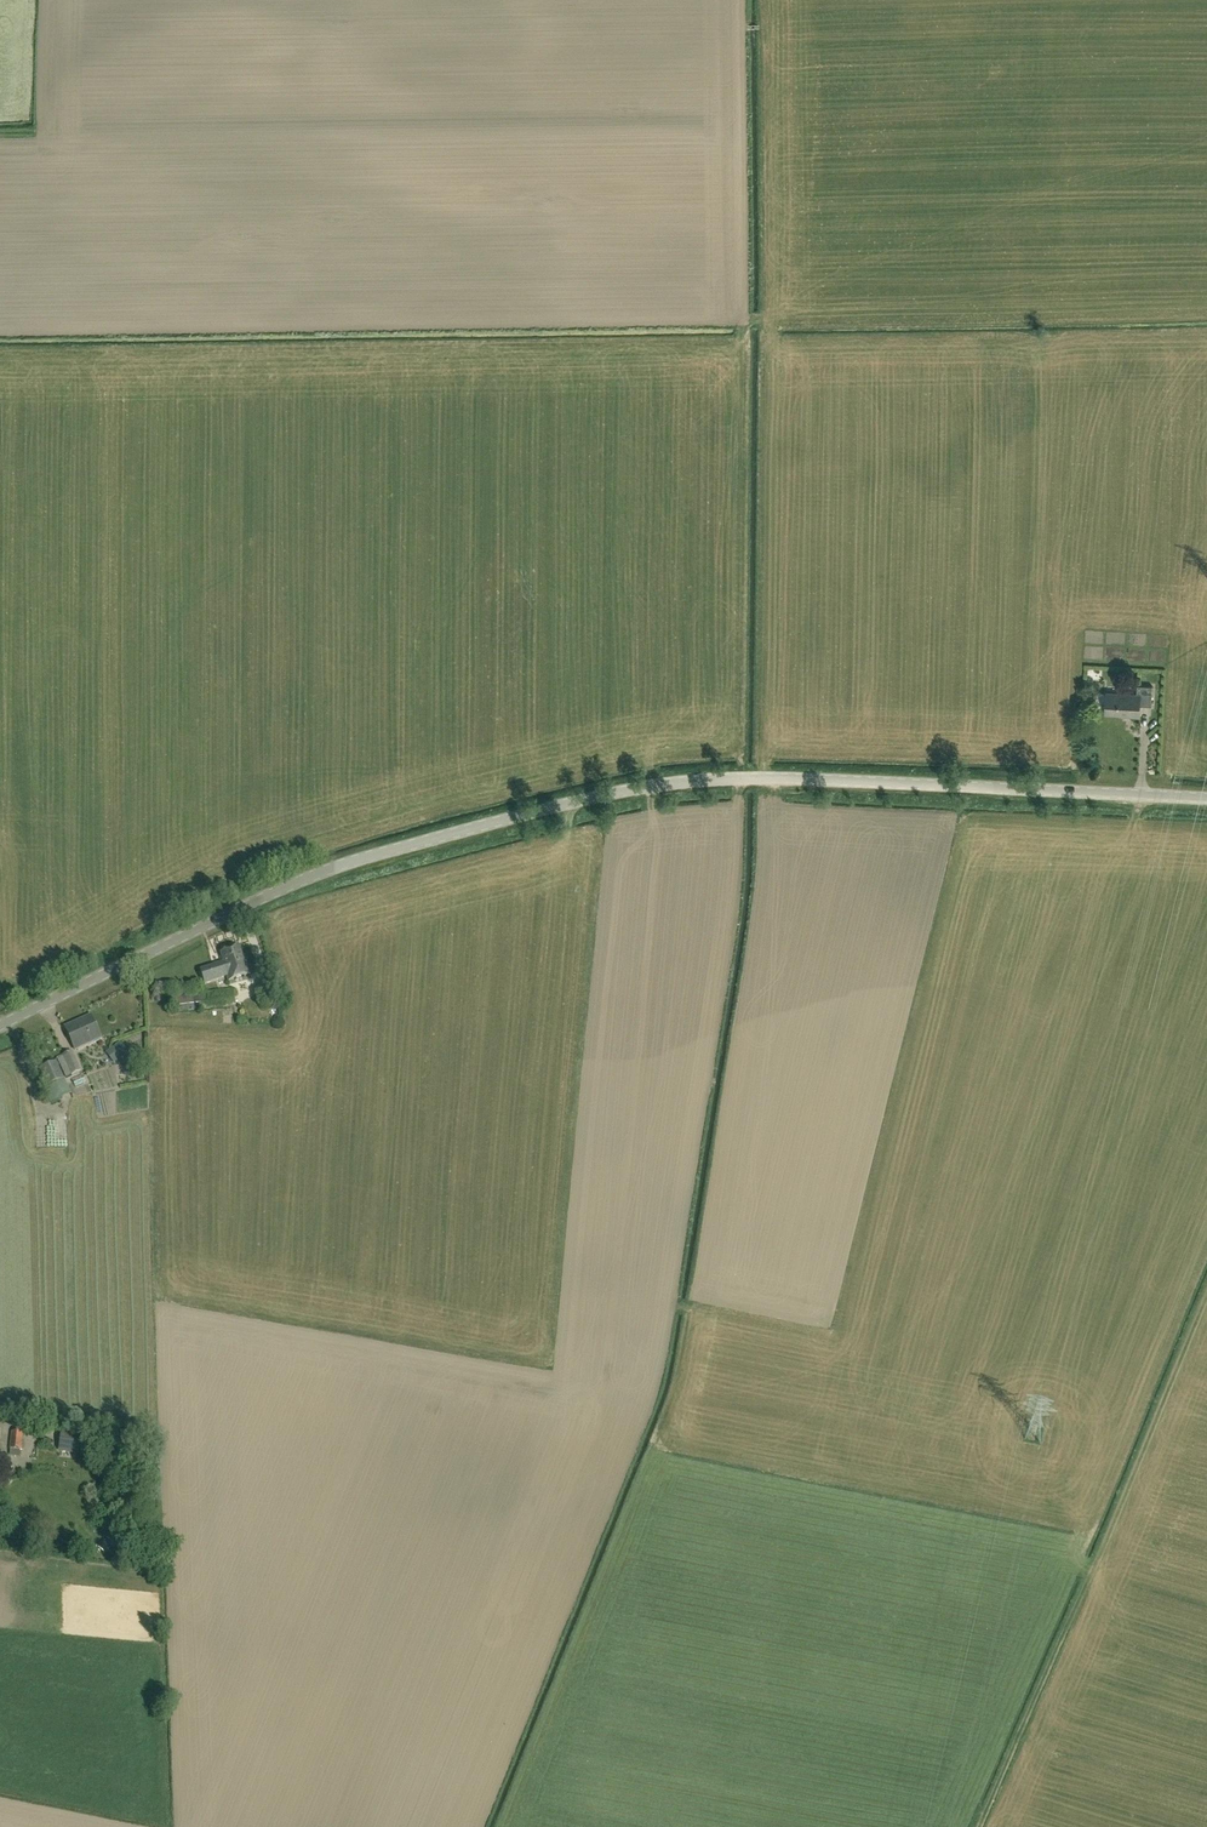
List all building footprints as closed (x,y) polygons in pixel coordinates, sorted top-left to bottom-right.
[(1140,718),(1141,707),(1151,707),(1152,688),(1139,687),(1138,695),(1107,694),(1107,705),(1108,705),(1107,714),(1128,716),(1128,717),(1140,718)] [(224,964),(201,971),(205,985),(228,978),(229,981),(250,975),(247,963),(245,964),(240,949),(221,955),(224,964)] [(225,992),(173,997),(175,1012),(227,1007),(225,992)] [(91,1017),(66,1029),(75,1051),(101,1039),(91,1017)] [(127,1052),(119,1042),(105,1052),(113,1062),(127,1052)] [(81,1071),(72,1051),(57,1057),(66,1078),(81,1071)] [(64,1078),(56,1060),(39,1069),(48,1086),(64,1078)] [(75,1086),(86,1081),(81,1072),(70,1077),(75,1086)] [(45,1087),(51,1102),(63,1098),(57,1083),(45,1087)] [(23,1433),(11,1431),(9,1448),(20,1450),(23,1433)] [(81,1436),(63,1433),(61,1450),(79,1453),(81,1436)] [(7,1473),(8,1461),(7,1461),(7,1456),(0,1455),(0,1473),(7,1473)] [(104,1553),(112,1543),(106,1538),(98,1547),(104,1553)]
